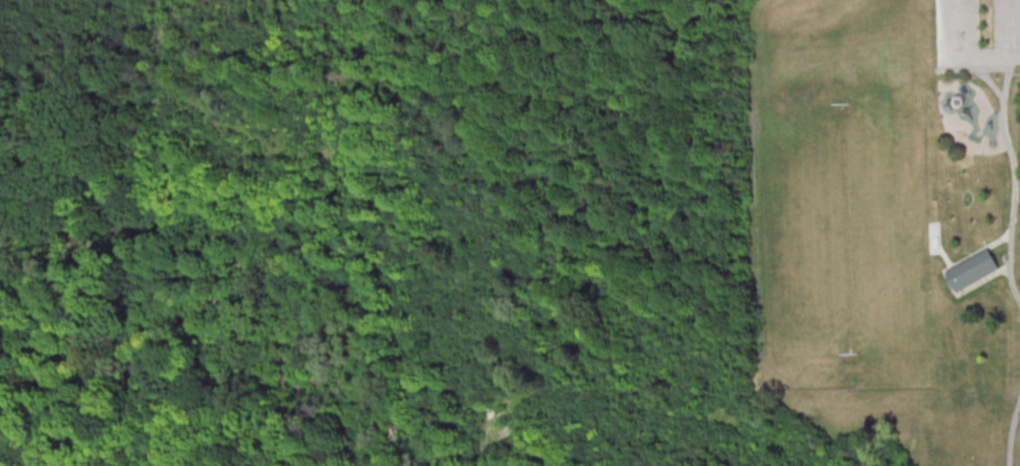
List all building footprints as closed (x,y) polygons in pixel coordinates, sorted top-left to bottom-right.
[(946,273),(988,249),(1000,270),(958,293),(946,273)]
